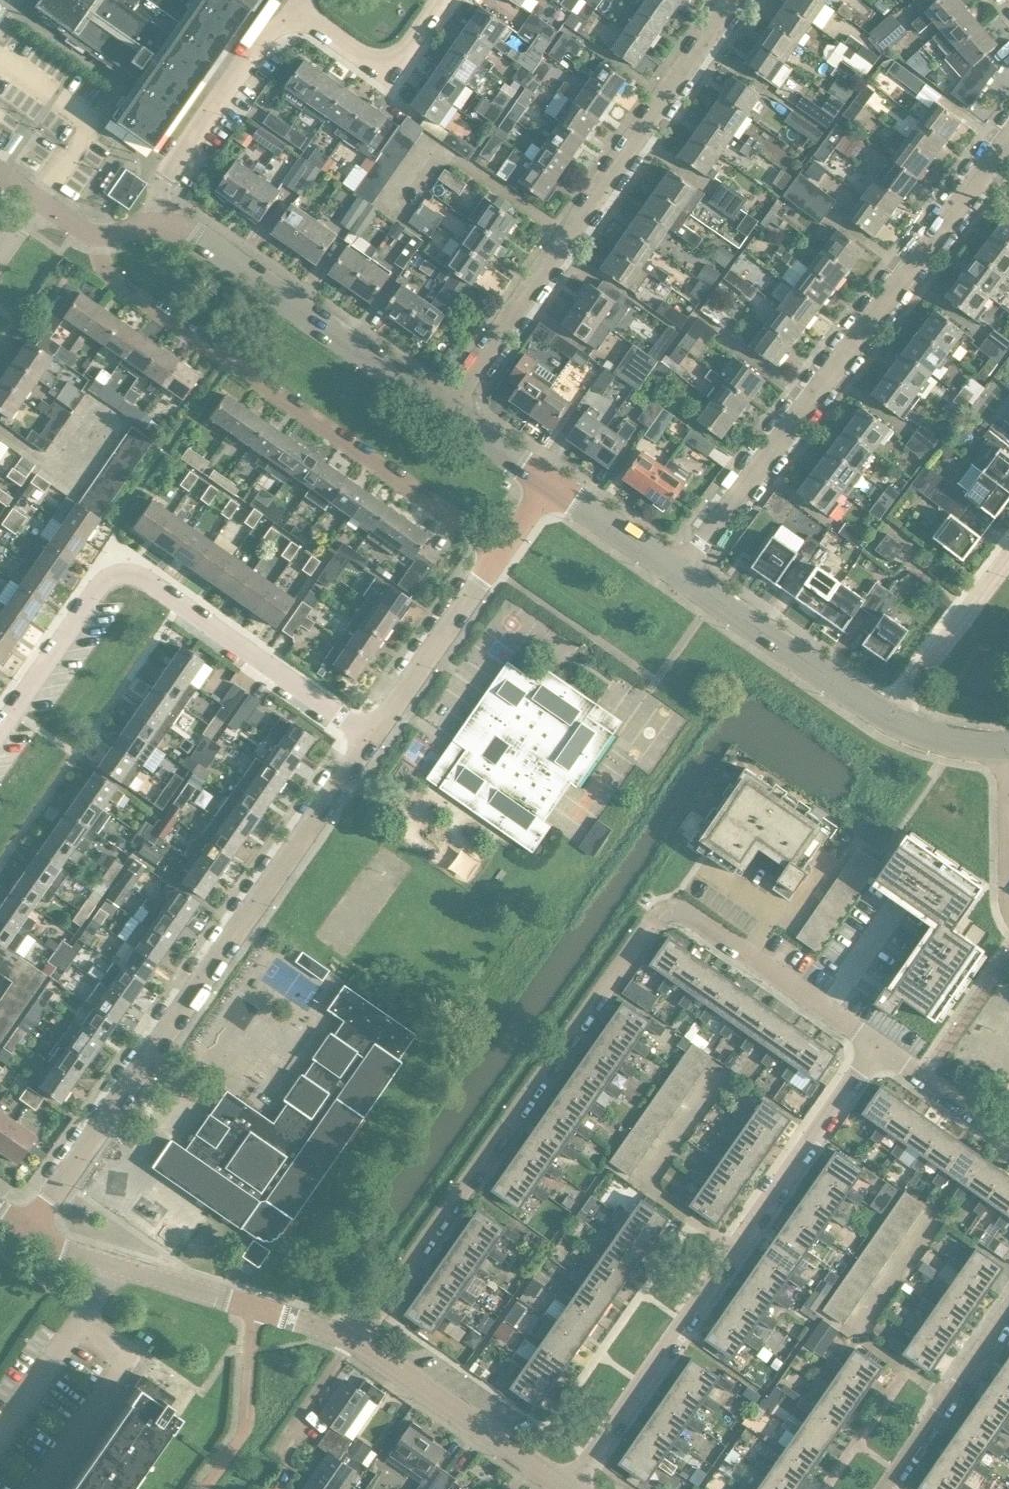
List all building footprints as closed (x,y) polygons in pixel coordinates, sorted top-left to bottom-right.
[(34,6),(125,70),(128,65),(137,72),(134,75),(138,78),(110,119),(115,122),(115,123),(152,148),(210,64),(211,64),(219,52),(229,38),(256,0),(39,0),(34,6)] [(580,0),(564,0),(561,4),(572,12),(580,0)] [(596,9),(602,0),(588,0),(586,2),(596,9)] [(668,0),(646,0),(639,10),(664,27),(678,6),(668,0)] [(822,0),(789,0),(786,4),(813,22),(826,3),(822,0)] [(926,10),(916,18),(925,28),(934,20),(942,29),(966,8),(959,0),(938,0),(926,10)] [(596,9),(586,2),(577,14),(573,11),(565,23),(587,38),(590,34),(584,29),(589,22),(588,21),(596,9)] [(843,3),(837,11),(848,19),(854,11),(843,3)] [(786,4),(773,24),(799,42),(804,45),(810,36),(805,33),(813,22),(786,4)] [(509,25),(481,6),(480,7),(481,8),(467,27),(495,46),(522,65),(533,73),(543,60),(542,59),(544,52),(551,42),(525,23),(517,34),(533,44),(528,52),(522,53),(500,38),(509,25)] [(982,26),(966,8),(942,29),(958,47),(982,26)] [(664,27),(639,10),(626,29),(650,46),(664,27)] [(525,23),(551,42),(559,30),(533,12),(525,23)] [(878,42),(900,22),(892,13),(870,32),(878,42)] [(900,22),(878,42),(886,51),(909,32),(900,22)] [(773,24),(759,44),(785,62),(799,42),(773,24)] [(982,26),(958,47),(973,64),(952,92),(970,106),(998,69),(986,55),(998,44),(982,26)] [(467,27),(454,47),(490,72),(495,64),(486,58),(495,46),(467,27)] [(650,46),(626,29),(612,49),(636,66),(650,46)] [(568,49),(576,54),(583,44),(565,32),(549,54),(559,62),(568,49)] [(820,54),(834,65),(848,47),(834,36),(820,54)] [(759,44),(745,64),(780,88),(793,69),(784,63),(785,62),(759,44)] [(874,65),(880,57),(864,45),(858,53),(874,65)] [(490,72),(454,47),(440,67),(467,86),(467,85),(480,94),(493,74),(490,72)] [(947,141),(962,121),(937,102),(941,95),(893,58),(885,62),(882,65),(889,70),(888,71),(918,94),(916,97),(931,109),(922,121),(947,141)] [(307,60),(306,61),(288,87),(309,101),(327,75),(307,62),(308,61),(307,60)] [(552,66),(543,60),(533,73),(543,80),(552,66)] [(857,82),(863,73),(843,60),(837,68),(857,82)] [(603,62),(589,82),(613,99),(627,79),(603,62)] [(533,73),(522,65),(513,78),(524,86),(533,73)] [(467,86),(440,67),(426,87),(453,106),(467,86)] [(533,73),(524,86),(534,93),(543,80),(533,73)] [(347,89),(327,75),(309,101),(329,115),(347,89)] [(736,77),(722,97),(748,115),(762,95),(736,77)] [(613,99),(589,82),(582,92),(565,81),(558,90),(569,98),(599,119),(613,99)] [(855,100),(864,107),(877,116),(880,113),(867,103),(876,91),(866,84),(855,100)] [(453,106),(426,87),(414,105),(413,104),(412,105),(440,125),(453,106)] [(367,103),(347,89),(329,115),(349,129),(367,103)] [(492,103),(503,111),(513,97),(502,89),(492,103)] [(827,92),(818,105),(836,117),(844,104),(827,92)] [(508,114),(518,121),(532,101),(522,94),(508,114)] [(828,127),(835,117),(804,95),(796,105),(828,127)] [(722,97),(708,116),(735,135),(748,115),(722,97)] [(599,119),(569,98),(556,118),(586,138),(599,119)] [(864,107),(855,100),(843,115),(853,122),(864,107)] [(367,103),(349,129),(343,137),(376,159),(356,188),(357,189),(363,181),(370,172),(376,163),(381,154),(387,146),(393,137),(399,129),(401,125),(400,124),(399,125),(367,103)] [(503,111),(492,103),(484,115),(495,123),(503,111)] [(287,139),(295,128),(271,111),(264,122),(287,139)] [(816,142),(823,132),(793,111),(785,121),(816,142)] [(518,121),(508,114),(499,127),(509,134),(518,121)] [(408,116),(401,125),(399,129),(417,141),(426,128),(408,116)] [(735,135),(708,116),(694,136),(721,155),(735,135)] [(554,131),(547,142),(572,159),(586,138),(556,118),(549,127),(554,131)] [(922,121),(907,140),(932,160),(947,141),(922,121)] [(837,123),(826,139),(836,146),(848,131),(837,123)] [(237,125),(230,139),(246,147),(253,133),(237,125)] [(287,143),(261,125),(253,136),(279,154),(287,143)] [(3,146),(17,151),(24,131),(11,126),(3,146)] [(295,128),(287,139),(301,148),(308,137),(295,128)] [(399,129),(393,137),(411,150),(417,141),(399,129)] [(470,159),(477,148),(451,130),(443,141),(470,159)] [(480,154),(490,161),(504,141),(494,134),(480,154)] [(746,143),(757,150),(762,142),(751,135),(746,143)] [(694,136),(680,156),(714,180),(719,172),(712,167),(721,155),(694,136)] [(393,137),(387,146),(405,158),(411,150),(393,137)] [(836,146),(826,139),(814,155),(825,162),(836,146)] [(902,147),(893,160),(918,179),(932,160),(907,140),(902,147)] [(572,159),(547,142),(533,161),(558,179),(572,159)] [(757,150),(746,143),(740,151),(751,158),(757,150)] [(405,158),(387,146),(381,154),(399,167),(405,158)] [(317,148),(309,159),(312,161),(322,168),(330,157),(317,148)] [(518,165),(511,175),(506,182),(517,189),(521,182),(544,198),(545,197),(549,200),(557,188),(553,185),(558,179),(533,161),(533,162),(515,149),(508,158),(518,165)] [(309,159),(302,154),(283,181),(292,188),(312,161),(309,159)] [(381,154),(376,163),(393,175),(399,167),(381,154)] [(801,168),(823,183),(831,171),(809,156),(801,168)] [(918,179),(893,160),(878,179),(903,198),(918,179)] [(239,205),(259,177),(237,161),(226,177),(217,190),(219,191),(217,193),(226,201),(229,197),(239,205)] [(322,168),(312,161),(292,188),(304,196),(322,168)] [(393,175),(376,163),(370,172),(387,184),(393,175)] [(128,209),(147,183),(125,168),(107,195),(128,209)] [(460,193),(467,183),(446,168),(439,178),(460,193)] [(706,194),(671,170),(657,190),(692,213),(706,194)] [(387,184),(370,172),(363,181),(381,193),(387,184)] [(836,202),(807,180),(799,174),(792,184),(829,212),(836,202)] [(281,192),(259,177),(239,205),(249,212),(248,215),(257,222),(260,219),(261,220),(270,208),(281,192)] [(903,198),(878,179),(864,198),(889,217),(903,198)] [(381,193),(363,181),(357,189),(375,201),(381,193)] [(724,181),(716,191),(741,208),(748,198),(724,181)] [(829,212),(792,184),(784,194),(821,222),(829,212)] [(657,190),(643,209),(670,227),(697,247),(704,238),(684,224),(692,213),(657,190)] [(741,208),(716,191),(709,202),(734,219),(741,208)] [(351,230),(370,202),(360,195),(341,223),(351,230)] [(519,220),(492,201),(485,196),(470,218),(477,222),(504,241),(519,220)] [(889,217),(864,198),(849,217),(874,236),(889,217)] [(381,209),(370,202),(351,230),(362,237),(381,209)] [(422,202),(416,211),(437,226),(443,217),(422,202)] [(295,248),(315,219),(293,203),(273,232),(295,248)] [(643,209),(629,229),(656,247),(670,227),(643,209)] [(780,226),(784,229),(789,223),(771,209),(761,223),(766,227),(769,222),(773,222),(780,227),(780,226)] [(437,226),(416,211),(409,221),(430,236),(437,226)] [(740,223),(753,231),(759,220),(746,213),(740,223)] [(994,234),(1008,245),(1008,214),(994,234)] [(315,219),(295,248),(318,264),(338,235),(315,219)] [(406,227),(396,221),(388,234),(397,240),(406,227)] [(477,222),(462,244),(489,262),(504,241),(477,222)] [(629,229),(616,249),(654,275),(663,282),(677,292),(683,284),(669,274),(648,259),(656,247),(629,229)] [(839,230),(824,249),(850,269),(865,249),(839,230)] [(424,240),(415,234),(395,262),(404,269),(424,240)] [(978,254),(1008,278),(1008,245),(994,234),(978,254)] [(352,287),(372,258),(351,243),(331,273),(352,287)] [(489,262),(462,244),(447,265),(473,284),(473,285),(489,262)] [(726,268),(735,255),(722,245),(712,258),(726,268)] [(654,275),(616,249),(602,269),(636,293),(650,273),(654,276),(654,275)] [(824,249),(810,268),(835,288),(850,269),(824,249)] [(810,268),(809,269),(797,259),(797,258),(789,252),(782,259),(791,266),(782,277),(795,287),(821,307),(835,288),(810,268)] [(978,254),(962,275),(990,297),(1001,305),(1008,295),(1008,278),(978,254)] [(372,258),(352,287),(372,301),(393,272),(372,258)] [(431,275),(437,266),(426,259),(420,267),(431,275)] [(433,304),(425,299),(406,326),(428,341),(446,316),(449,318),(473,284),(447,265),(446,265),(438,276),(448,283),(433,304)] [(722,271),(715,265),(713,269),(710,267),(703,277),(712,284),(722,271)] [(962,275),(946,297),(978,321),(986,311),(982,308),(990,297),(962,275)] [(591,283),(577,304),(602,321),(613,329),(627,308),(591,283)] [(406,326),(425,299),(404,284),(385,311),(406,326)] [(821,307),(795,287),(781,306),(806,326),(821,307)] [(83,331),(100,307),(79,292),(71,304),(59,295),(39,324),(52,333),(63,317),(83,331)] [(212,303),(217,307),(218,307),(222,301),(216,297),(212,303)] [(724,327),(732,317),(708,299),(700,309),(724,327)] [(681,327),(688,317),(664,300),(656,311),(681,327)] [(577,304),(562,325),(587,342),(602,321),(577,304)] [(806,326),(781,306),(766,326),(792,345),(806,326)] [(100,307),(83,331),(103,345),(121,321),(100,307)] [(936,310),(929,319),(925,319),(920,325),(922,329),(921,331),(953,355),(969,334),(936,310)] [(700,318),(689,332),(698,339),(700,336),(709,343),(717,331),(700,318)] [(139,334),(121,321),(103,345),(122,358),(139,334)] [(792,345),(766,326),(751,345),(777,365),(792,345)] [(987,338),(1006,353),(1008,349),(1008,339),(995,328),(987,338)] [(62,360),(81,334),(81,333),(80,334),(74,329),(66,341),(67,342),(64,346),(44,333),(37,343),(62,360)] [(921,331),(904,352),(932,373),(941,362),(948,367),(955,357),(953,355),(921,331)] [(572,358),(579,348),(557,333),(555,335),(550,332),(545,339),(572,358)] [(689,332),(680,344),(689,351),(698,339),(689,332)] [(86,337),(81,334),(62,360),(71,367),(78,356),(75,354),(86,337)] [(139,334),(122,358),(118,364),(138,378),(142,372),(159,348),(139,334)] [(1006,353),(987,338),(979,348),(991,357),(978,374),(986,380),(1006,353)] [(58,379),(43,368),(51,358),(27,341),(13,362),(36,378),(52,388),(58,379)] [(650,373),(658,361),(634,344),(614,373),(617,375),(638,389),(650,373)] [(689,351),(680,344),(670,357),(679,364),(689,351)] [(179,362),(159,348),(142,372),(153,379),(146,389),(155,395),(162,385),(179,362)] [(591,357),(579,348),(572,358),(584,367),(591,357)] [(533,413),(550,389),(559,377),(539,363),(540,362),(526,352),(507,380),(519,388),(512,399),(533,413)] [(932,373),(904,352),(888,373),(917,394),(920,390),(923,393),(931,383),(927,380),(932,373)] [(669,367),(660,360),(658,361),(650,373),(660,380),(669,367)] [(13,362),(0,380),(0,382),(23,397),(36,378),(13,362)] [(179,362),(162,385),(182,399),(199,375),(179,362)] [(751,399),(766,379),(743,362),(728,381),(751,399)] [(614,373),(606,367),(592,387),(603,395),(617,375),(614,373)] [(96,395),(110,374),(102,368),(87,389),(96,395)] [(751,399),(728,381),(712,369),(706,377),(714,382),(712,384),(716,387),(708,397),(713,401),(736,418),(751,399)] [(888,373),(872,394),(904,419),(912,408),(908,405),(917,394),(888,373)] [(110,374),(96,395),(116,408),(130,388),(122,382),(118,388),(107,381),(111,374),(110,374)] [(972,377),(959,393),(970,401),(973,404),(985,387),(972,377)] [(74,410),(85,393),(67,381),(56,398),(74,410)] [(0,382),(0,411),(9,417),(23,397),(0,382)] [(130,388),(116,408),(135,422),(143,412),(132,404),(139,394),(130,388)] [(571,404),(550,389),(533,413),(554,428),(571,404)] [(970,401),(959,393),(954,400),(964,408),(970,401)] [(228,431),(244,408),(224,394),(209,417),(228,431)] [(650,427),(664,407),(652,399),(638,419),(650,427)] [(36,407),(52,417),(63,425),(71,413),(54,401),(50,406),(41,400),(36,407)] [(736,418),(713,401),(699,420),(722,438),(736,418)] [(568,438),(569,439),(566,443),(580,452),(583,448),(589,453),(607,426),(597,419),(602,412),(592,405),(568,438)] [(664,407),(650,427),(645,434),(656,442),(675,415),(664,407)] [(863,407),(846,429),(875,450),(883,439),(887,442),(895,431),(863,407)] [(228,431),(229,431),(224,438),(233,444),(238,437),(248,445),(265,422),(244,408),(228,431)] [(152,418),(143,412),(135,422),(145,428),(152,418)] [(992,426),(1008,439),(1008,421),(1008,422),(1000,416),(992,426)] [(63,425),(52,417),(39,434),(32,429),(25,439),(44,452),(63,425)] [(607,426),(589,453),(609,467),(637,428),(627,420),(617,433),(607,426)] [(265,422),(248,445),(260,453),(254,462),(263,468),(269,459),(285,436),(265,422)] [(914,435),(933,450),(941,440),(921,425),(914,435)] [(145,451),(152,441),(131,426),(123,436),(145,451)] [(983,472),(1008,491),(1008,453),(1008,452),(1008,439),(992,426),(985,436),(1001,449),(983,472)] [(709,456),(717,445),(692,428),(685,439),(709,456)] [(846,429),(831,450),(859,471),(864,464),(867,467),(875,457),(872,454),(875,450),(846,429)] [(933,450),(914,435),(906,446),(925,460),(933,450)] [(123,436),(117,446),(138,461),(145,451),(123,436)] [(305,450),(285,436),(269,459),(290,473),(305,450)] [(949,459),(956,450),(945,442),(938,451),(949,459)] [(117,446),(110,455),(132,470),(138,461),(117,446)] [(209,461),(188,447),(181,458),(201,472),(209,461)] [(305,450),(290,473),(309,487),(325,464),(305,450)] [(859,471),(831,450),(815,471),(843,492),(846,488),(850,490),(857,480),(854,478),(859,471)] [(647,493),(665,467),(643,452),(625,478),(647,493)] [(110,455),(104,465),(125,479),(132,470),(110,455)] [(671,459),(665,467),(647,493),(668,508),(687,482),(692,474),(671,459)] [(325,464),(309,487),(305,494),(313,500),(318,493),(330,501),(346,478),(325,464)] [(945,478),(927,464),(919,475),(966,510),(973,500),(996,518),(1008,501),(1008,491),(983,472),(974,464),(959,483),(958,482),(955,486),(945,478)] [(104,465),(97,474),(119,489),(125,479),(104,465)] [(12,468),(8,473),(2,468),(0,471),(21,485),(26,477),(12,468)] [(220,485),(226,478),(213,469),(208,477),(220,485)] [(815,471),(799,492),(831,516),(838,506),(835,503),(843,492),(815,471)] [(197,477),(188,472),(179,485),(188,491),(197,477)] [(36,473),(31,482),(45,492),(51,483),(36,473)] [(97,474),(91,483),(112,498),(119,489),(97,474)] [(966,510),(919,475),(912,485),(951,514),(934,537),(964,560),(982,536),(959,519),(966,510)] [(226,478),(220,485),(234,495),(239,487),(226,478)] [(366,492),(346,478),(330,501),(350,516),(366,492)] [(891,483),(885,491),(896,499),(909,481),(904,478),(891,483)] [(112,498),(91,483),(84,493),(106,508),(112,498)] [(200,498),(209,504),(218,490),(210,484),(200,498)] [(6,506),(12,497),(0,489),(0,502),(6,506)] [(896,499),(885,491),(874,506),(884,514),(896,499)] [(366,492),(350,516),(371,530),(387,507),(366,492)] [(106,508),(84,493),(77,503),(99,518),(106,508)] [(220,513),(229,518),(238,504),(230,499),(220,513)] [(171,514),(151,500),(132,527),(153,541),(171,514)] [(76,502),(62,523),(85,538),(96,522),(99,518),(77,503),(76,502)] [(269,507),(268,506),(262,514),(275,523),(280,515),(278,514),(280,511),(271,504),(269,507)] [(407,521),(387,507),(371,530),(392,545),(407,521)] [(12,508),(7,515),(21,525),(26,517),(12,508)] [(252,511),(244,522),(252,528),(262,514),(254,509),(252,511)] [(192,528),(171,514),(153,541),(173,555),(192,528)] [(21,525),(7,515),(1,524),(15,533),(21,525)] [(427,535),(407,521),(392,545),(414,560),(397,584),(412,595),(434,564),(416,551),(427,535)] [(860,547),(867,536),(847,522),(840,533),(860,547)] [(85,538),(62,523),(48,543),(71,559),(85,538)] [(302,542),(307,534),(295,525),(289,533),(302,542)] [(260,541),(269,547),(279,533),(270,527),(260,541)] [(192,528),(173,555),(193,569),(212,542),(192,528)] [(312,528),(307,534),(302,542),(315,551),(320,543),(317,541),(319,537),(318,532),(312,528)] [(903,546),(887,534),(875,549),(891,561),(903,546)] [(774,536),(752,567),(777,584),(794,560),(803,566),(820,542),(809,535),(797,552),(774,536)] [(281,555),(289,561),(299,547),(291,541),(281,555)] [(232,557),(212,542),(193,569),(214,583),(232,557)] [(351,559),(356,551),(343,542),(338,549),(351,559)] [(820,542),(803,566),(813,573),(796,597),(819,614),(841,582),(818,566),(830,550),(820,542)] [(71,559),(48,543),(34,563),(56,580),(71,559)] [(369,560),(356,551),(351,559),(364,567),(369,560)] [(302,569),(310,575),(320,561),(311,555),(302,569)] [(253,571),(232,557),(214,583),(234,598),(253,571)] [(324,569),(334,576),(339,569),(329,562),(324,569)] [(56,580),(34,563),(19,585),(42,601),(56,580)] [(334,576),(324,569),(316,579),(327,586),(334,576)] [(253,571),(234,598),(254,612),(273,585),(253,571)] [(409,599),(388,584),(377,576),(363,596),(366,598),(396,619),(396,618),(400,620),(407,610),(404,607),(409,599)] [(865,599),(841,582),(819,614),(844,631),(861,606),(871,613),(888,590),(877,582),(865,599)] [(19,585),(5,606),(28,622),(42,601),(19,585)] [(293,599),(273,585),(254,612),(275,626),(293,599)] [(888,590),(871,613),(880,620),(863,644),(888,661),(910,630),(886,613),(898,596),(888,590)] [(946,610),(952,602),(942,594),(936,602),(946,610)] [(396,619),(366,598),(352,618),(382,638),(396,619)] [(296,609),(307,616),(312,608),(302,601),(296,609)] [(5,606),(0,612),(0,633),(13,642),(28,622),(5,606)] [(307,616),(296,609),(282,630),(292,637),(300,625),(308,630),(314,622),(306,617),(307,616)] [(382,638),(352,618),(345,628),(353,634),(347,643),(368,658),(382,638)] [(0,633),(0,662),(13,642),(0,633)] [(368,658),(347,643),(339,638),(324,658),(332,664),(354,679),(368,658)] [(167,666),(188,682),(202,661),(181,646),(167,666)] [(454,739),(456,741),(448,753),(446,752),(427,778),(533,851),(552,824),(545,820),(572,782),(577,786),(615,732),(591,715),(599,703),(545,666),(535,679),(509,661),(490,687),(497,692),(489,704),(482,699),(472,713),(477,716),(459,741),(455,738),(454,739)] [(167,666),(153,686),(183,707),(197,687),(188,682),(167,666)] [(220,703),(222,705),(231,711),(245,691),(234,683),(220,703)] [(153,686),(139,706),(169,727),(183,707),(153,686)] [(249,693),(235,714),(255,727),(264,714),(256,707),(260,701),(249,693)] [(231,711),(222,705),(208,724),(217,730),(231,711)] [(169,727),(139,706),(126,725),(156,746),(169,727)] [(255,727),(235,714),(228,724),(236,730),(243,720),(255,728),(255,727)] [(313,738),(291,723),(281,715),(267,736),(277,743),(299,758),(313,738)] [(217,730),(208,724),(202,733),(205,735),(197,746),(206,752),(213,741),(211,739),(217,730)] [(156,746),(126,725),(112,745),(134,760),(142,766),(156,746)] [(221,746),(213,741),(206,752),(213,757),(221,746)] [(299,758),(277,743),(264,763),(285,778),(299,758)] [(134,760),(112,745),(98,766),(128,786),(142,766),(134,760)] [(206,752),(197,746),(190,757),(187,755),(181,765),(191,772),(192,771),(206,752)] [(206,752),(192,771),(205,780),(211,772),(206,768),(213,757),(206,752)] [(285,778),(264,763),(255,757),(242,777),(272,797),(285,778)] [(805,868),(833,827),(747,767),(694,844),(735,873),(743,862),(748,865),(761,847),(788,866),(773,888),(790,900),(810,871),(805,868)] [(187,782),(180,792),(200,806),(201,807),(205,801),(192,792),(196,788),(198,789),(204,781),(205,781),(205,780),(192,771),(191,772),(193,773),(187,781),(187,782)] [(80,792),(101,807),(108,798),(116,804),(123,793),(93,772),(80,792)] [(163,780),(162,780),(176,789),(183,779),(174,773),(167,783),(163,780)] [(242,777),(228,796),(258,817),(272,797),(242,777)] [(176,789),(162,780),(149,800),(153,803),(153,804),(162,810),(176,789)] [(80,792),(66,812),(88,827),(97,833),(110,814),(101,807),(80,792)] [(172,803),(166,812),(177,819),(183,810),(181,809),(184,805),(195,813),(200,806),(180,792),(173,803),(172,803)] [(228,796),(214,816),(244,837),(258,817),(228,796)] [(88,827),(66,812),(52,832),(82,853),(90,842),(81,836),(88,827)] [(158,820),(151,830),(164,839),(177,819),(166,812),(160,821),(158,820)] [(214,816),(201,836),(231,857),(244,837),(214,816)] [(595,817),(579,842),(594,851),(610,826),(595,817)] [(145,820),(137,831),(146,837),(151,830),(158,820),(158,819),(153,826),(145,820)] [(151,830),(146,837),(138,848),(139,848),(143,841),(144,842),(137,852),(154,863),(161,853),(151,847),(154,842),(162,847),(166,842),(163,839),(164,839),(151,830)] [(146,837),(137,831),(130,842),(138,848),(146,837)] [(52,832),(38,851),(60,867),(67,857),(76,863),(82,853),(52,832)] [(878,878),(875,884),(933,924),(890,986),(888,984),(876,1002),(894,1015),(905,998),(937,1021),(986,950),(955,929),(985,887),(908,834),(877,878),(878,878)] [(209,841),(202,851),(195,846),(188,856),(217,876),(231,857),(201,836),(200,836),(209,841)] [(859,848),(847,864),(797,936),(818,951),(880,863),(859,848)] [(60,867),(38,851),(24,871),(54,892),(62,882),(54,876),(60,867)] [(182,868),(188,872),(181,881),(203,897),(217,876),(188,856),(188,857),(189,858),(182,868)] [(134,858),(120,878),(138,891),(143,885),(136,880),(146,866),(134,858)] [(106,870),(115,876),(123,865),(114,859),(106,870)] [(115,876),(106,870),(99,881),(108,887),(115,876)] [(24,871),(11,891),(32,906),(39,897),(47,902),(54,892),(24,871)] [(138,891),(120,878),(106,898),(119,907),(132,887),(138,892),(138,891)] [(198,903),(176,888),(168,882),(154,902),(184,923),(198,903)] [(11,891),(0,906),(0,912),(25,930),(32,920),(26,915),(32,906),(11,891)] [(148,911),(140,922),(171,943),(184,923),(154,902),(154,903),(147,897),(141,906),(148,911)] [(119,907),(106,898),(93,918),(101,924),(108,913),(109,914),(115,905),(118,907),(119,907)] [(87,899),(80,909),(88,915),(95,904),(87,899)] [(88,915),(80,909),(72,920),(80,926),(88,915)] [(0,912),(0,942),(1,943),(13,951),(27,931),(25,930),(0,912)] [(131,923),(119,912),(108,923),(121,934),(131,923)] [(101,924),(93,918),(79,938),(88,944),(95,935),(94,934),(101,924)] [(171,943),(140,922),(139,921),(125,940),(135,947),(157,962),(171,943)] [(674,980),(692,953),(671,938),(670,937),(652,963),(668,975),(659,988),(667,994),(676,981),(674,980)] [(63,956),(70,945),(62,940),(58,946),(48,939),(45,943),(55,950),(63,956)] [(13,951),(1,943),(0,944),(0,971),(14,952),(13,951)] [(70,945),(63,956),(71,961),(78,951),(70,945)] [(135,947),(121,967),(113,961),(113,962),(143,982),(157,962),(135,947)] [(55,950),(41,971),(46,975),(49,976),(63,956),(55,950)] [(302,951),(295,961),(322,980),(329,970),(302,951)] [(14,952),(0,971),(0,973),(12,982),(13,981),(35,996),(49,976),(46,975),(41,971),(14,952)] [(713,968),(692,953),(674,980),(676,981),(688,990),(679,1002),(688,1008),(697,996),(695,994),(713,968)] [(63,956),(49,976),(57,981),(71,961),(63,956)] [(113,962),(99,981),(129,1002),(143,982),(113,962)] [(733,982),(713,968),(695,994),(697,996),(709,1004),(700,1017),(708,1023),(717,1010),(715,1008),(733,982)] [(13,981),(12,982),(1,998),(23,1014),(35,996),(13,981)] [(129,1002),(99,981),(85,1001),(94,1007),(116,1022),(129,1002)] [(754,996),(733,982),(715,1008),(717,1010),(730,1019),(720,1032),(728,1038),(737,1024),(735,1023),(754,996)] [(343,984),(326,1009),(344,1021),(398,1058),(415,1034),(343,984)] [(45,986),(38,997),(46,1003),(54,992),(45,986)] [(774,1011),(754,996),(735,1023),(737,1024),(751,1034),(742,1047),(749,1052),(758,1039),(756,1037),(774,1011)] [(46,1003),(38,997),(23,1018),(34,1025),(35,1023),(36,1024),(42,1016),(39,1014),(46,1003)] [(0,999),(0,1012),(16,1023),(23,1014),(1,998),(0,999)] [(650,1019),(625,1002),(624,1003),(625,1004),(611,1023),(637,1042),(639,1039),(648,1026),(662,1035),(667,1028),(652,1017),(650,1019)] [(94,1007),(80,1026),(102,1041),(116,1022),(94,1007)] [(795,1026),(774,1011),(756,1037),(758,1039),(771,1048),(762,1061),(770,1067),(779,1053),(777,1052),(795,1026)] [(0,1012),(0,1024),(11,1031),(16,1023),(0,1012)] [(34,1025),(23,1018),(10,1037),(19,1043),(19,1042),(23,1045),(26,1041),(22,1038),(26,1031),(27,1032),(29,1030),(31,1030),(34,1025)] [(72,1021),(58,1041),(88,1061),(102,1041),(80,1026),(72,1021)] [(170,1139),(152,1165),(164,1174),(241,1227),(242,1226),(262,1241),(276,1238),(290,1218),(291,1218),(345,1141),(363,1116),(391,1075),(401,1060),(398,1058),(344,1021),(333,1036),(330,1034),(309,1063),(312,1065),(305,1075),(302,1073),(283,1100),(287,1103),(273,1122),(244,1103),(226,1090),(197,1133),(185,1150),(170,1139)] [(637,1042),(611,1023),(597,1044),(623,1062),(625,1060),(634,1047),(647,1056),(653,1048),(639,1039),(637,1042)] [(0,1024),(0,1037),(4,1040),(11,1031),(0,1024)] [(816,1040),(795,1026),(777,1052),(779,1053),(792,1062),(783,1075),(791,1081),(800,1068),(797,1066),(816,1040)] [(19,1043),(10,1037),(3,1047),(11,1053),(19,1043)] [(835,1054),(816,1040),(797,1066),(800,1068),(813,1077),(804,1090),(811,1096),(822,1080),(819,1079),(837,1054),(836,1053),(835,1054)] [(88,1061),(58,1041),(45,1060),(53,1066),(75,1081),(88,1061)] [(686,1053),(706,1067),(713,1056),(694,1043),(686,1053)] [(597,1044),(582,1065),(609,1083),(610,1081),(619,1068),(633,1077),(638,1069),(625,1060),(623,1062),(597,1044)] [(686,1053),(679,1063),(699,1077),(706,1067),(686,1053)] [(679,1063),(673,1073),(692,1086),(699,1077),(679,1063)] [(582,1065),(567,1085),(594,1104),(596,1101),(605,1088),(618,1098),(624,1090),(610,1081),(609,1083),(582,1065)] [(75,1081),(53,1066),(39,1086),(60,1101),(75,1081)] [(692,1086),(673,1073),(666,1082),(686,1096),(692,1086)] [(666,1082),(659,1092),(679,1106),(686,1096),(666,1082)] [(567,1085),(553,1106),(580,1125),(581,1122),(590,1109),(604,1119),(609,1111),(596,1101),(594,1104),(567,1085)] [(27,1104),(36,1092),(28,1086),(19,1098),(27,1104)] [(883,1086),(864,1112),(881,1124),(872,1137),(879,1142),(888,1129),(885,1127),(903,1101),(883,1087),(884,1087),(883,1086)] [(44,1097),(36,1092),(27,1104),(35,1110),(44,1097)] [(659,1092),(652,1102),(672,1116),(679,1106),(659,1092)] [(791,1119),(792,1118),(765,1100),(753,1116),(740,1107),(734,1114),(748,1124),(750,1121),(776,1140),(790,1119),(791,1119)] [(924,1116),(903,1101),(885,1127),(888,1129),(901,1138),(892,1151),(899,1156),(908,1143),(906,1142),(924,1116)] [(672,1116),(652,1102),(645,1111),(665,1125),(672,1116)] [(580,1125),(553,1106),(539,1127),(565,1145),(567,1143),(576,1130),(589,1139),(595,1131),(581,1122),(580,1125)] [(0,1111),(0,1143),(15,1122),(0,1111)] [(665,1125),(645,1111),(639,1121),(659,1135),(665,1125)] [(946,1131),(924,1116),(906,1142),(908,1143),(921,1152),(912,1165),(921,1171),(930,1158),(927,1157),(946,1131)] [(659,1135),(639,1121),(632,1131),(652,1145),(659,1135)] [(750,1121),(748,1124),(739,1137),(725,1127),(720,1135),(733,1144),(735,1142),(761,1160),(776,1140),(750,1121)] [(15,1122),(0,1143),(0,1151),(17,1163),(36,1136),(15,1122)] [(565,1145),(539,1127),(524,1148),(551,1166),(552,1164),(561,1151),(575,1160),(580,1152),(567,1143),(565,1145)] [(652,1145),(632,1131),(625,1141),(645,1155),(652,1145)] [(965,1145),(946,1131),(927,1157),(930,1158),(943,1167),(933,1180),(940,1185),(950,1172),(947,1171),(965,1145)] [(645,1155),(625,1141),(618,1150),(638,1164),(645,1155)] [(735,1142),(733,1144),(724,1157),(711,1148),(706,1156),(719,1165),(721,1163),(747,1181),(761,1160),(735,1142)] [(986,1159),(965,1145),(947,1171),(950,1172),(963,1182),(954,1195),(961,1200),(970,1187),(968,1185),(986,1159)] [(551,1166),(524,1148),(510,1168),(536,1187),(538,1184),(547,1171),(560,1181),(566,1173),(552,1164),(551,1166)] [(638,1164),(618,1150),(611,1161),(631,1175),(638,1164)] [(861,1168),(838,1151),(837,1152),(824,1172),(849,1189),(851,1187),(860,1174),(873,1183),(878,1176),(863,1165),(861,1168)] [(1006,1173),(986,1159),(968,1185),(970,1187),(984,1196),(974,1209),(981,1214),(990,1201),(988,1199),(1006,1173)] [(721,1163),(719,1165),(710,1178),(696,1169),(692,1176),(705,1185),(707,1183),(733,1201),(747,1181),(721,1163)] [(495,1188),(494,1189),(521,1208),(532,1192),(546,1201),(551,1193),(538,1184),(536,1187),(510,1168),(495,1189),(495,1188)] [(849,1189),(824,1172),(810,1192),(835,1209),(837,1207),(845,1194),(859,1204),(864,1196),(851,1187),(849,1189)] [(1006,1173),(988,1199),(990,1201),(1005,1210),(995,1224),(1002,1228),(1008,1218),(1008,1214),(1008,1175),(1006,1173)] [(707,1183),(705,1185),(695,1199),(682,1190),(676,1197),(690,1207),(692,1205),(718,1223),(719,1222),(718,1221),(733,1201),(707,1183)] [(905,1190),(898,1201),(918,1215),(925,1204),(905,1190)] [(810,1192),(795,1213),(820,1230),(822,1228),(831,1216),(844,1225),(850,1216),(837,1207),(835,1209),(810,1192)] [(628,1221),(654,1240),(670,1218),(643,1199),(632,1216),(618,1206),(613,1214),(626,1224),(628,1221)] [(898,1201),(891,1210),(911,1224),(918,1215),(898,1201)] [(480,1209),(466,1230),(492,1248),(494,1246),(503,1233),(517,1242),(522,1235),(507,1224),(505,1226),(480,1209)] [(911,1224),(891,1210),(884,1220),(904,1234),(911,1224)] [(795,1213),(781,1233),(806,1251),(808,1248),(817,1236),(830,1245),(835,1237),(822,1228),(820,1230),(795,1213)] [(904,1234),(884,1220),(877,1230),(897,1244),(904,1234)] [(628,1221),(626,1224),(617,1237),(604,1227),(598,1235),(612,1244),(614,1242),(640,1261),(654,1240),(628,1221)] [(466,1230),(451,1250),(478,1269),(479,1266),(488,1253),(502,1263),(508,1255),(494,1246),(492,1248),(466,1230)] [(877,1230),(870,1240),(890,1254),(897,1244),(877,1230)] [(781,1233),(766,1254),(791,1272),(793,1270),(802,1257),(815,1266),(821,1258),(808,1248),(806,1251),(781,1233)] [(987,1246),(995,1252),(1002,1241),(994,1236),(987,1246)] [(257,1268),(269,1250),(253,1239),(241,1256),(257,1268)] [(870,1240),(864,1249),(884,1263),(890,1254),(870,1240)] [(614,1242),(612,1244),(603,1257),(589,1248),(584,1256),(597,1265),(599,1263),(626,1281),(640,1261),(614,1242)] [(1004,1268),(1004,1266),(978,1248),(967,1264),(953,1254),(948,1262),(961,1272),(963,1269),(989,1287),(1003,1267),(1004,1268)] [(884,1263),(864,1249),(857,1259),(877,1273),(884,1263)] [(451,1250),(437,1271),(463,1290),(465,1287),(474,1274),(488,1284),(493,1276),(479,1266),(478,1269),(451,1250)] [(791,1272),(766,1254),(752,1275),(777,1292),(779,1290),(787,1277),(801,1287),(806,1279),(793,1270),(791,1272)] [(831,1270),(841,1276),(849,1265),(839,1258),(831,1270)] [(857,1259),(850,1269),(870,1283),(877,1273),(857,1259)] [(599,1263),(597,1265),(589,1278),(575,1268),(569,1276),(583,1286),(585,1283),(611,1302),(626,1281),(599,1263)] [(850,1269),(843,1279),(863,1293),(870,1283),(850,1269)] [(963,1269),(961,1272),(952,1285),(938,1275),(933,1283),(947,1292),(948,1290),(975,1308),(989,1287),(963,1269)] [(437,1271),(422,1291),(449,1310),(451,1308),(459,1295),(473,1304),(479,1297),(465,1287),(463,1290),(437,1271)] [(777,1292),(752,1275),(737,1296),(762,1313),(764,1311),(773,1298),(786,1308),(792,1300),(779,1290),(777,1292)] [(843,1279),(836,1288),(856,1302),(863,1293),(843,1279)] [(585,1283),(583,1286),(574,1299),(560,1289),(555,1297),(569,1306),(570,1304),(597,1323),(611,1302),(585,1283)] [(856,1302),(836,1288),(829,1298),(849,1312),(856,1302)] [(948,1290),(947,1292),(937,1305),(924,1296),(919,1303),(933,1313),(934,1310),(960,1328),(975,1308),(948,1290)] [(449,1310),(422,1291),(407,1313),(434,1332),(445,1315),(459,1325),(464,1317),(451,1308),(449,1310)] [(762,1313),(737,1296),(723,1316),(748,1334),(750,1331),(759,1319),(772,1328),(777,1320),(769,1314),(764,1311),(762,1313)] [(849,1312),(829,1298),(822,1309),(842,1323),(849,1312)] [(814,1317),(819,1304),(806,1299),(801,1312),(814,1317)] [(491,1326),(504,1345),(520,1333),(515,1326),(533,1314),(525,1302),(491,1326)] [(570,1304),(569,1306),(560,1319),(546,1310),(540,1318),(554,1327),(556,1325),(582,1343),(597,1323),(570,1304)] [(772,1309),(769,1314),(777,1320),(781,1315),(772,1309)] [(934,1310),(933,1313),(923,1326),(909,1317),(904,1324),(918,1333),(920,1331),(946,1349),(960,1328),(934,1310)] [(708,1337),(707,1338),(732,1356),(744,1339),(758,1349),(763,1341),(750,1331),(748,1334),(723,1316),(708,1338),(708,1337)] [(805,1344),(822,1355),(840,1329),(823,1318),(805,1344)] [(556,1325),(554,1327),(545,1340),(531,1330),(526,1338),(540,1348),(541,1345),(568,1364),(582,1343),(556,1325)] [(920,1331),(918,1333),(909,1347),(895,1337),(889,1345),(904,1356),(906,1354),(931,1371),(932,1370),(931,1370),(946,1349),(920,1331)] [(541,1345),(540,1348),(531,1361),(517,1351),(512,1359),(525,1369),(527,1366),(553,1385),(568,1364),(541,1345)] [(806,1362),(803,1360),(809,1350),(803,1347),(791,1365),(800,1371),(806,1362)] [(841,1370),(868,1389),(883,1367),(857,1348),(845,1365),(832,1355),(826,1363),(840,1373),(841,1370)] [(706,1397),(707,1395),(716,1382),(730,1391),(736,1383),(720,1373),(719,1375),(694,1358),(679,1378),(706,1397)] [(1008,1361),(994,1382),(1008,1392),(1008,1361)] [(527,1366),(525,1369),(516,1381),(503,1372),(497,1380),(513,1390),(514,1388),(539,1405),(553,1385),(527,1366)] [(841,1370),(840,1373),(831,1385),(817,1376),(812,1384),(825,1393),(827,1391),(854,1409),(868,1389),(841,1370)] [(164,1428),(169,1432),(180,1417),(168,1409),(176,1397),(146,1377),(139,1388),(137,1387),(126,1402),(131,1405),(73,1488),(122,1488),(164,1428)] [(706,1397),(679,1378),(665,1399),(691,1418),(693,1415),(702,1402),(716,1412),(721,1404),(707,1395),(706,1397)] [(366,1379),(359,1389),(346,1380),(321,1417),(333,1425),(326,1435),(369,1464),(377,1453),(372,1450),(374,1447),(355,1435),(353,1438),(344,1432),(360,1409),(361,1409),(369,1397),(379,1404),(387,1393),(366,1379)] [(994,1382),(980,1403),(1006,1420),(1007,1418),(1008,1415),(1008,1392),(994,1382)] [(827,1391),(825,1393),(816,1406),(803,1397),(797,1404),(811,1414),(813,1412),(839,1430),(854,1409),(827,1391)] [(665,1399),(650,1420),(677,1438),(679,1436),(688,1423),(701,1433),(707,1425),(693,1415),(691,1418),(665,1399)] [(965,1423),(991,1441),(993,1439),(1001,1426),(1008,1432),(1008,1420),(1007,1418),(1006,1420),(980,1403),(965,1423)] [(813,1412),(811,1414),(802,1427),(788,1417),(783,1425),(796,1435),(798,1432),(825,1451),(839,1430),(813,1412)] [(393,1450),(405,1458),(399,1466),(423,1483),(419,1488),(420,1488),(433,1488),(446,1470),(437,1464),(447,1450),(420,1432),(423,1427),(414,1420),(411,1425),(393,1450)] [(650,1420),(636,1441),(663,1459),(664,1457),(673,1444),(687,1453),(692,1446),(679,1436),(677,1438),(650,1420)] [(965,1423),(951,1444),(977,1462),(978,1460),(987,1447),(1001,1457),(1006,1449),(993,1439),(991,1441),(965,1423)] [(744,1424),(735,1443),(746,1448),(755,1429),(744,1424)] [(798,1432),(796,1435),(788,1447),(774,1438),(768,1446),(782,1455),(784,1453),(810,1471),(825,1451),(798,1432)] [(326,1435),(319,1445),(330,1453),(305,1488),(343,1488),(355,1471),(361,1475),(367,1465),(368,1466),(369,1464),(326,1435)] [(663,1459),(636,1441),(621,1463),(647,1481),(659,1465),(672,1474),(678,1466),(664,1457),(663,1459)] [(977,1462),(951,1444),(936,1465),(963,1483),(964,1481),(973,1468),(986,1478),(992,1469),(978,1460),(977,1462)] [(782,1455),(773,1468),(759,1459),(754,1466),(768,1476),(769,1474),(791,1488),(798,1488),(810,1471),(784,1453),(782,1455)] [(936,1465),(922,1486),(921,1485),(920,1486),(924,1488),(959,1488),(976,1488),(964,1481),(963,1483),(936,1465)] [(455,1481),(457,1478),(446,1470),(433,1488),(466,1488),(455,1481)] [(768,1476),(759,1488),(745,1479),(740,1487),(742,1488),(791,1488),(769,1474),(768,1476)]
